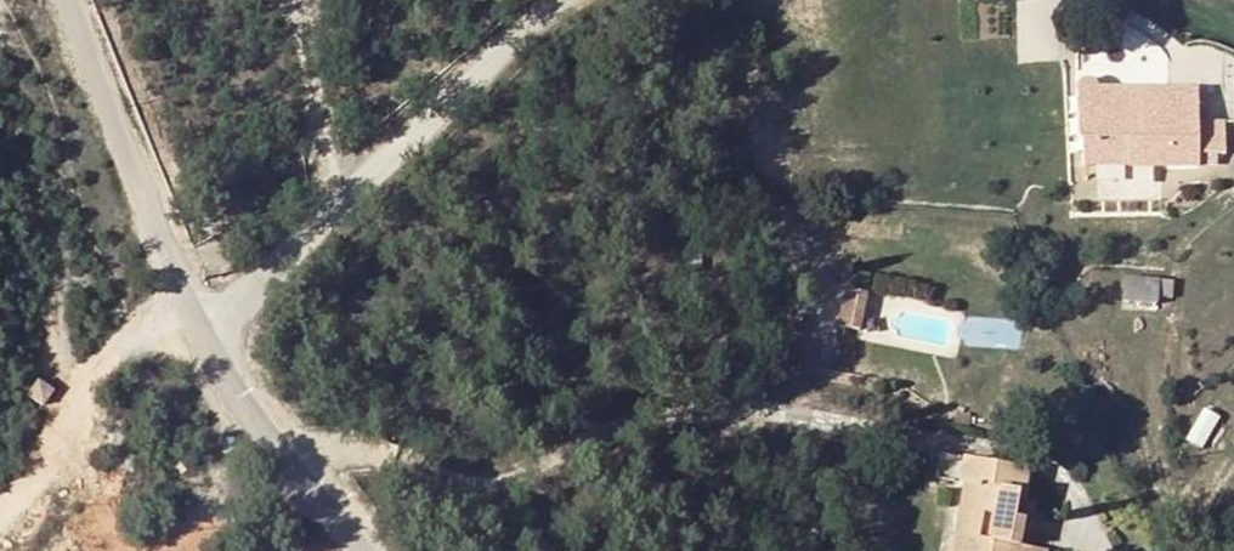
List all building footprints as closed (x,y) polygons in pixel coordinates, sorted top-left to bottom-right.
[(1082,165),(1198,165),(1198,142),(1195,88),(1165,88),(1165,100),(1095,101),(1096,88),(1094,84),(1091,80),(1087,79),(1082,78),(1077,80),(1074,84),(1072,88),(1073,93),(1075,97),(1077,99),(1082,165)] [(1165,100),(1165,88),(1096,88),(1095,101),(1165,100)] [(1157,303),(1158,298),(1157,278),(1123,277),(1123,302),(1157,303)] [(1172,298),(1171,279),(1157,278),(1158,298),(1172,298)] [(854,331),(862,292),(844,288),(836,327),(854,331)] [(27,394),(43,405),(55,388),(38,378),(27,394)] [(974,550),(1047,550),(1022,546),(1023,521),(1016,521),(1018,496),(1025,493),(1028,471),(959,457),(956,480),(960,480),(952,533),(977,537),(974,550)] [(949,550),(974,550),(977,537),(952,533),(949,550)]
